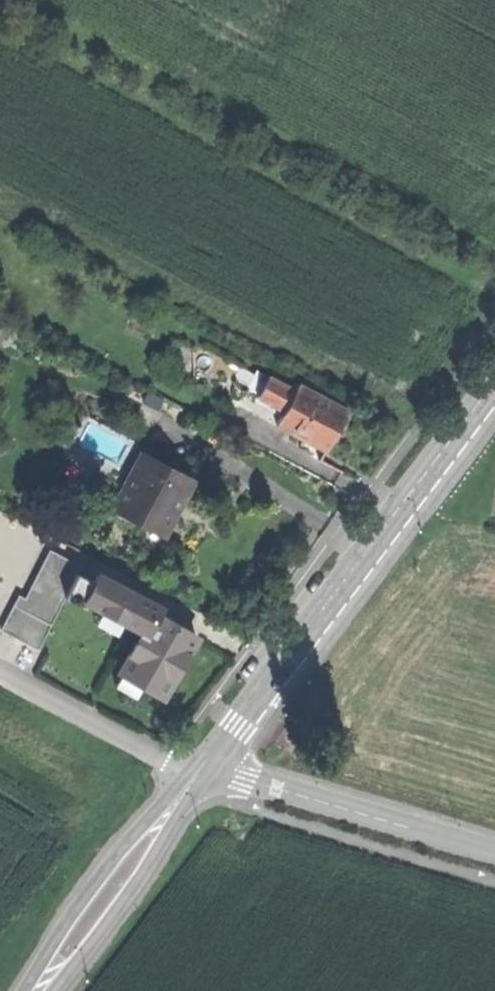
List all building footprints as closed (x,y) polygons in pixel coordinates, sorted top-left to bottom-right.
[(244,393),(258,400),(272,374),(258,367),(244,393)] [(258,400),(285,414),(299,388),(272,374),(258,400)] [(285,414),(281,422),(306,436),(316,441),(329,447),(339,429),(349,409),(301,384),(299,388),(285,414)] [(312,449),(316,441),(306,436),(302,444),(312,449)] [(124,510),(167,532),(180,507),(193,480),(143,454),(130,479),(138,483),(124,510)] [(116,506),(124,510),(138,483),(130,479),(116,506)] [(78,564),(47,548),(22,596),(15,593),(0,622),(0,629),(36,647),(78,564)] [(132,621),(146,629),(155,613),(158,606),(99,575),(87,598),(132,621)] [(195,634),(155,613),(146,629),(143,635),(124,672),(165,693),(178,667),(195,634)] [(128,628),(143,635),(146,629),(132,621),(128,628)]
